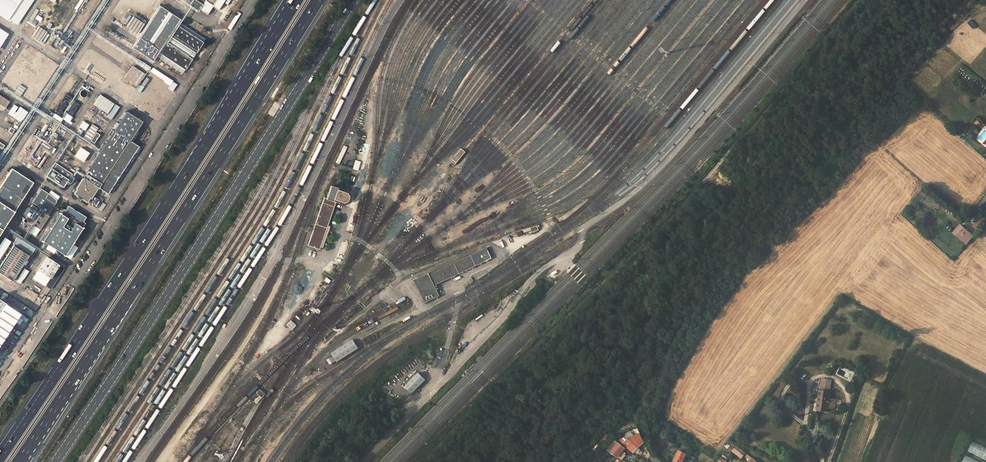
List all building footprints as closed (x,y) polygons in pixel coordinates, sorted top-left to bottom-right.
[(9,21),(10,20),(19,25),(28,12),(36,0),(0,0),(0,15),(9,21)] [(191,3),(208,14),(213,6),(219,9),(225,0),(193,0),(191,3)] [(162,54),(187,71),(205,45),(180,28),(184,21),(162,7),(148,27),(134,19),(127,29),(141,39),(135,49),(155,63),(162,54)] [(9,34),(0,27),(0,48),(9,34)] [(125,80),(138,90),(146,78),(133,69),(125,80)] [(67,94),(57,111),(61,114),(71,97),(67,94)] [(129,111),(75,193),(90,203),(100,187),(110,194),(141,147),(132,141),(145,122),(129,111)] [(55,114),(53,118),(61,123),(63,119),(55,114)] [(462,149),(451,162),(455,165),(466,153),(462,149)] [(45,157),(38,167),(40,168),(47,158),(45,157)] [(55,163),(47,175),(65,186),(73,175),(55,163)] [(11,169),(0,185),(0,228),(30,182),(11,169)] [(324,197),(307,246),(319,250),(336,203),(346,206),(350,193),(330,186),(326,198),(324,197)] [(44,210),(34,225),(40,229),(41,230),(49,216),(48,215),(56,204),(46,197),(48,193),(41,188),(32,203),(44,210)] [(62,214),(44,242),(66,256),(85,228),(83,227),(86,223),(84,222),(87,217),(69,206),(66,210),(64,209),(61,213),(62,214)] [(960,239),(967,230),(960,225),(954,233),(960,239)] [(974,236),(967,230),(960,239),(967,244),(974,236)] [(0,243),(0,258),(10,243),(3,238),(0,243)] [(15,239),(12,245),(13,246),(0,265),(0,274),(11,282),(28,255),(29,256),(34,251),(15,239)] [(484,249),(489,260),(492,258),(487,247),(484,249)] [(429,274),(415,280),(425,303),(440,296),(435,285),(489,260),(484,249),(430,275),(429,274)] [(48,258),(34,278),(45,286),(59,265),(48,258)] [(18,312),(0,300),(0,340),(18,312)] [(353,340),(332,353),(334,356),(337,361),(338,362),(358,349),(353,340)] [(337,361),(334,356),(327,360),(330,365),(337,361)] [(418,373),(405,387),(412,394),(425,380),(419,374),(418,373)] [(820,389),(817,410),(821,411),(821,412),(823,412),(823,411),(827,412),(828,408),(835,409),(836,399),(830,398),(831,391),(830,391),(831,380),(823,379),(821,390),(820,389)] [(259,389),(256,393),(261,398),(265,394),(259,389)] [(624,438),(621,440),(624,444),(634,452),(636,450),(637,449),(644,442),(639,434),(631,438),(629,435),(625,438),(624,438)] [(611,453),(619,443),(616,441),(608,451),(611,453)] [(985,460),(985,448),(973,441),(968,451),(985,460)] [(625,449),(619,443),(611,453),(618,457),(625,449)] [(675,461),(677,461),(682,461),(683,460),(685,461),(686,461),(687,459),(685,458),(688,450),(696,455),(697,453),(685,443),(682,447),(678,455),(677,455),(676,456),(677,457),(675,461)] [(733,451),(742,458),(744,455),(746,453),(737,446),(733,451)] [(744,455),(749,459),(749,460),(751,461),(758,461),(746,453),(744,455)]
